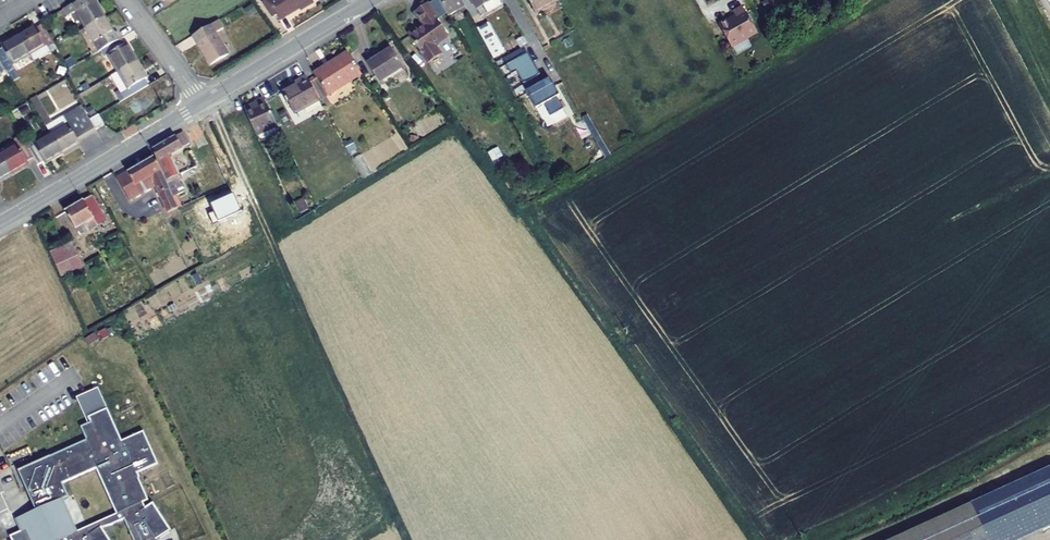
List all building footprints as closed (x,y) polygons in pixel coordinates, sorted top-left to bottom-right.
[(93,0),(79,0),(63,9),(68,17),(76,12),(86,29),(106,17),(96,0),(94,2),(93,0)] [(315,5),(313,1),(314,0),(278,0),(271,4),(283,25),(303,12),(315,5)] [(456,0),(435,0),(446,18),(461,9),(456,0)] [(475,13),(481,9),(485,17),(501,8),(497,1),(498,0),(468,0),(475,13)] [(533,17),(555,4),(553,0),(523,0),(533,17)] [(316,7),(315,5),(303,12),(304,15),(316,7)] [(411,33),(403,39),(423,68),(436,59),(430,49),(443,40),(430,21),(432,20),(423,7),(410,16),(420,31),(413,35),(411,33)] [(724,26),(712,33),(725,55),(751,41),(736,15),(727,20),(730,25),(725,28),(724,26)] [(117,34),(106,17),(86,29),(96,47),(99,45),(102,50),(118,41),(114,36),(117,34)] [(35,24),(18,34),(30,55),(46,45),(48,48),(55,44),(42,22),(36,26),(35,24)] [(221,25),(196,41),(214,71),(232,60),(218,39),(226,34),(221,25)] [(475,32),(486,53),(497,47),(485,26),(475,32)] [(18,34),(1,44),(2,46),(0,47),(0,56),(6,66),(12,63),(13,65),(30,55),(18,34)] [(108,57),(118,74),(139,62),(129,45),(127,46),(123,38),(118,41),(102,50),(106,58),(108,57)] [(502,55),(497,47),(486,53),(491,61),(502,55)] [(355,76),(341,54),(306,75),(320,98),(355,76)] [(396,72),(386,54),(363,68),(374,85),(396,72)] [(549,81),(542,86),(538,79),(540,77),(528,56),(506,69),(511,78),(516,75),(523,87),(526,86),(530,93),(526,95),(536,112),(544,107),(551,119),(564,112),(557,100),(559,99),(549,81)] [(122,94),(126,101),(150,86),(146,80),(148,78),(139,62),(118,74),(128,90),(122,94)] [(291,117),(315,103),(301,79),(293,83),(296,87),(280,97),(291,117)] [(241,117),(251,140),(272,129),(272,128),(258,103),(249,107),(251,112),(241,117)] [(52,134),(63,154),(80,144),(79,143),(97,132),(91,122),(82,107),(47,127),(52,134)] [(99,116),(91,122),(97,132),(106,126),(99,116)] [(34,158),(38,166),(44,162),(46,165),(63,154),(52,134),(34,144),(35,147),(30,150),(34,158)] [(178,153),(179,155),(186,151),(179,137),(172,141),(178,153)] [(172,141),(149,155),(160,177),(163,184),(175,178),(166,160),(178,153),(172,141)] [(0,154),(12,175),(29,164),(28,162),(34,158),(30,150),(25,142),(18,146),(17,144),(0,154)] [(12,175),(0,154),(0,182),(12,175)] [(113,184),(125,205),(150,191),(164,218),(176,212),(163,184),(160,177),(151,163),(113,184)] [(88,202),(61,218),(70,234),(80,228),(83,233),(91,228),(93,231),(102,226),(88,202)] [(69,248),(47,258),(58,282),(80,272),(75,261),(69,248)] [(75,405),(86,431),(89,430),(87,424),(107,416),(97,395),(75,405)] [(89,430),(86,431),(79,434),(84,447),(15,479),(25,501),(33,519),(41,534),(35,539),(30,535),(19,539),(76,539),(70,527),(73,525),(71,520),(68,521),(62,508),(65,506),(67,505),(61,492),(95,477),(116,523),(80,539),(77,539),(103,539),(101,538),(111,534),(124,528),(129,539),(169,539),(153,511),(145,516),(143,511),(148,509),(139,488),(139,484),(138,481),(158,472),(143,439),(121,448),(107,416),(87,424),(89,430)] [(1003,482),(1007,491),(1026,525),(1028,528),(1049,516),(1049,455),(1003,482)] [(971,504),(893,539),(988,539),(971,504)] [(33,519),(13,529),(18,539),(19,539),(30,535),(35,539),(41,534),(33,519)]
